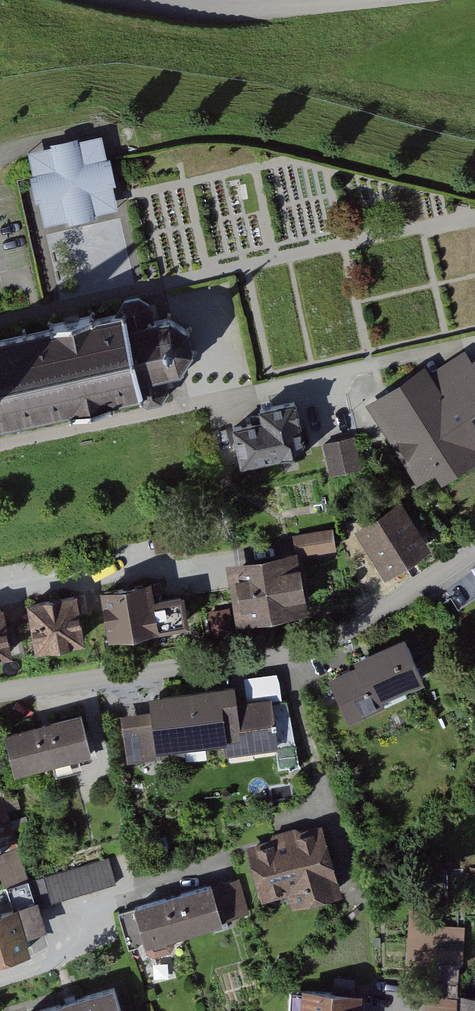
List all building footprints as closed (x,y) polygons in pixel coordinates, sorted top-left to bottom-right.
[(37,157),(49,227),(122,213),(109,144),(37,157)] [(132,396),(147,406),(161,401),(168,392),(163,373),(180,371),(193,353),(188,332),(170,320),(155,322),(150,307),(0,339),(0,425),(132,396)] [(428,486),(474,454),(474,367),(437,393),(423,372),(373,406),(428,486)] [(232,428),(241,465),(307,450),(296,402),(260,410),(263,421),(232,428)] [(361,442),(330,449),(337,481),(369,474),(361,442)] [(367,533),(396,579),(442,551),(412,505),(367,533)] [(295,532),(297,556),(338,553),(335,528),(295,532)] [(310,558),(231,569),(239,632),(319,621),(310,558)] [(162,589),(107,598),(115,649),(170,641),(162,589)] [(74,597),(31,606),(38,647),(82,639),(74,597)] [(0,612),(0,655),(9,654),(1,612),(0,612)] [(412,642),(362,667),(384,709),(433,684),(412,642)] [(362,667),(335,681),(359,725),(386,711),(384,709),(362,667)] [(236,691),(191,696),(196,744),(228,741),(230,760),(280,756),(274,702),(238,706),(236,691)] [(172,746),(196,744),(191,696),(158,699),(159,719),(124,723),(129,767),(173,762),(172,746)] [(86,720),(52,728),(61,768),(98,759),(86,720)] [(52,728),(12,738),(22,779),(61,768),(52,728)] [(7,853),(3,838),(18,835),(7,795),(0,797),(0,855),(7,853)] [(324,816),(247,838),(267,906),(293,898),(297,911),(348,897),(324,816)] [(114,857),(38,880),(45,901),(47,908),(123,884),(114,857)] [(234,878),(117,911),(127,947),(244,913),(234,878)] [(0,914),(0,962),(39,950),(35,935),(52,930),(47,908),(45,901),(0,914)] [(447,912),(417,909),(413,957),(469,961),(471,929),(446,927),(447,912)] [(37,1009),(38,1010),(129,1010),(122,986),(37,1009)] [(311,988),(310,1010),(370,1010),(371,992),(311,988)] [(430,995),(430,1010),(474,1010),(474,997),(465,995),(430,995)]
